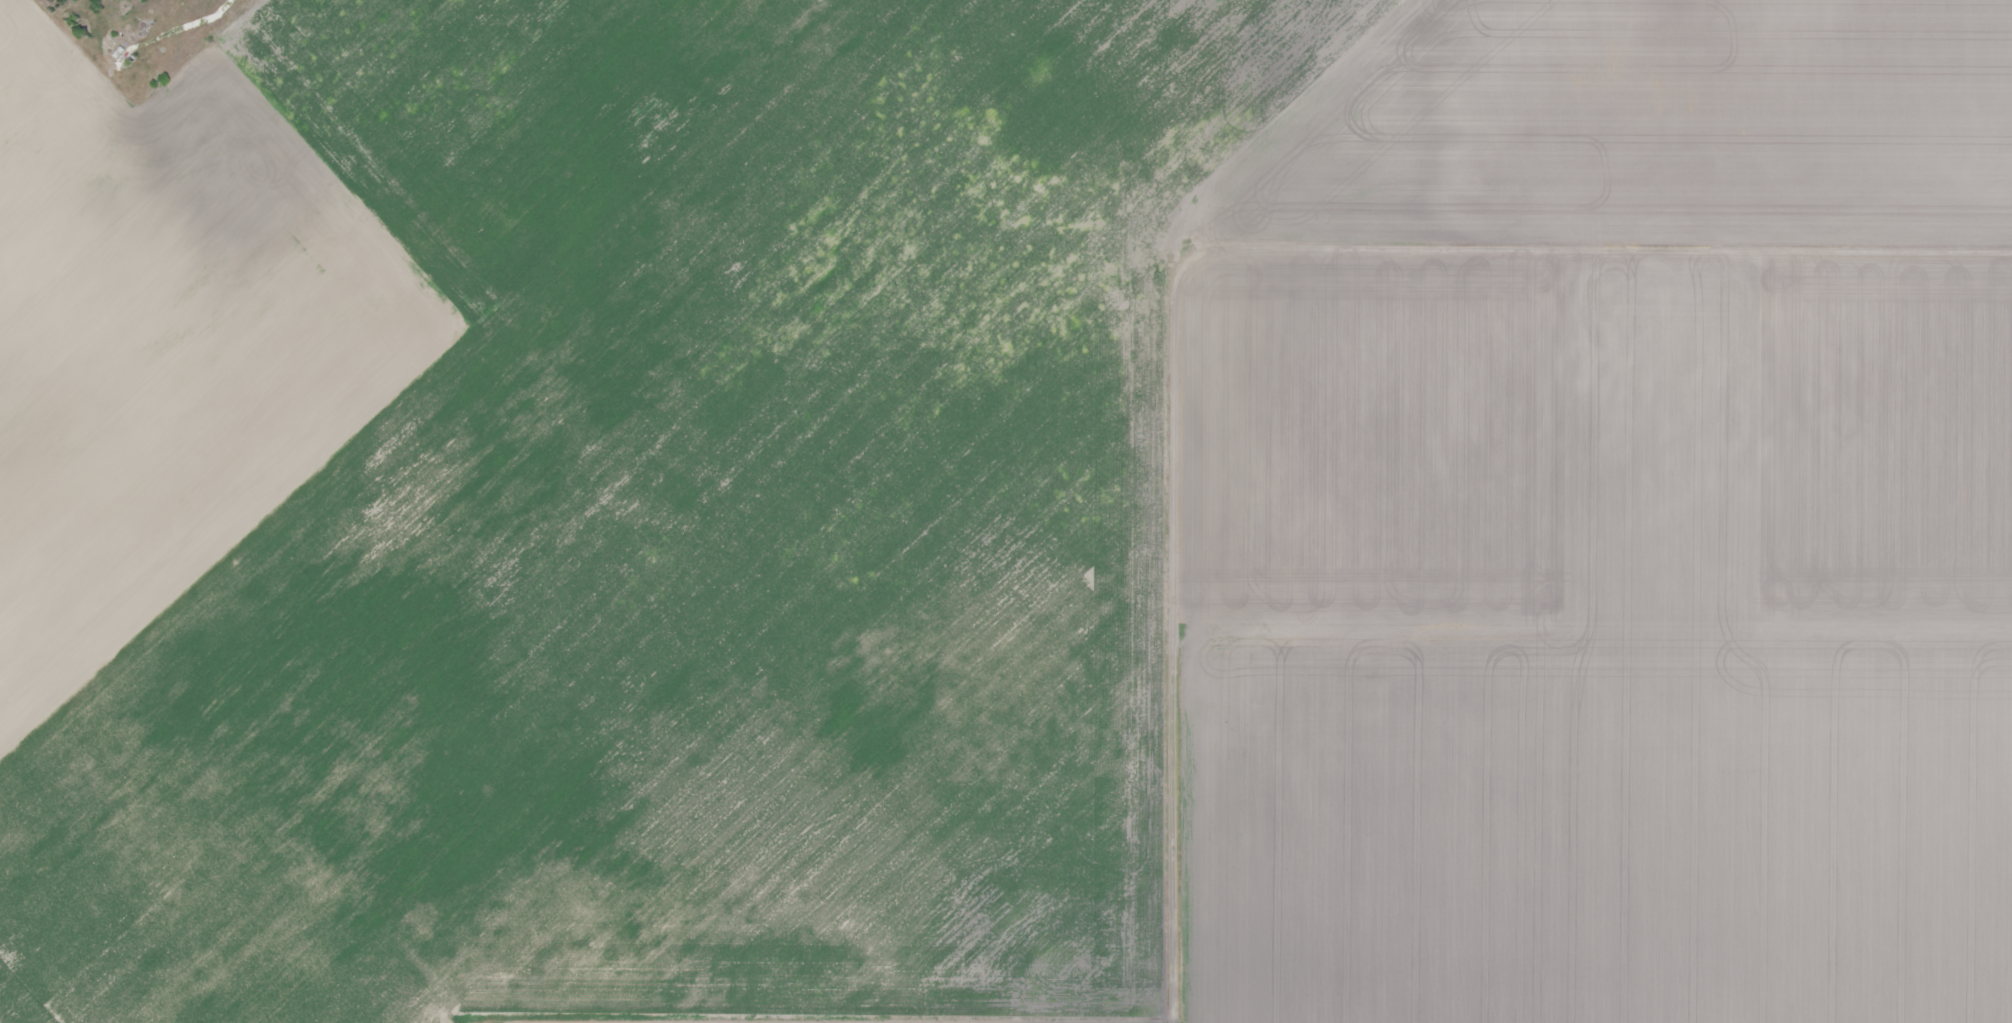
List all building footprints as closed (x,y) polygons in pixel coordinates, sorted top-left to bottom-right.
[(130,56),(118,45),(110,54),(122,65),(130,56)]
